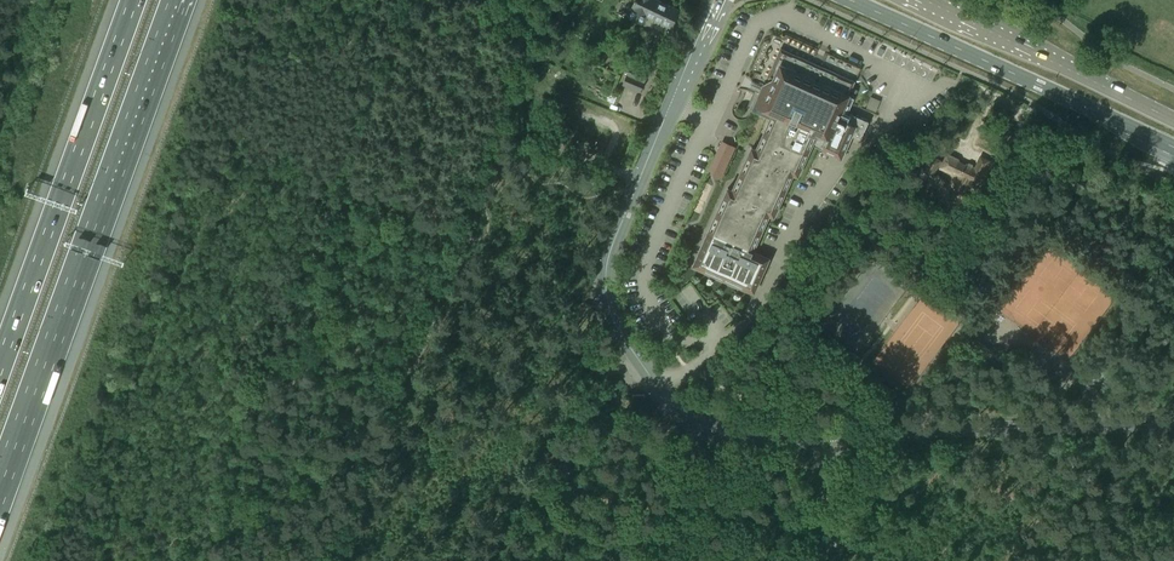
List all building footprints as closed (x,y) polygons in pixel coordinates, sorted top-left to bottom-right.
[(671,26),(680,10),(657,0),(635,0),(627,15),(644,23),(648,16),(671,26)] [(762,84),(751,109),(774,120),(760,150),(755,149),(735,191),(732,189),(712,232),(708,230),(695,260),(756,287),(769,258),(749,249),(765,212),(770,214),(789,172),(794,174),(809,140),(840,153),(848,134),(861,139),(869,121),(850,112),(848,115),(840,111),(854,80),(780,48),(764,85),(762,84)] [(585,58),(590,60),(593,54),(588,52),(585,58)] [(640,90),(648,72),(631,65),(624,83),(640,90)] [(523,122),(513,128),(517,134),(526,128),(523,122)] [(734,146),(720,140),(716,149),(713,156),(706,171),(710,173),(720,178),(734,146)] [(931,156),(923,171),(932,176),(937,165),(952,172),(952,171),(960,174),(955,184),(957,185),(955,189),(963,193),(967,184),(975,188),(989,161),(981,157),(975,168),(966,164),(966,165),(957,161),(958,160),(947,155),(944,162),(931,156)]
